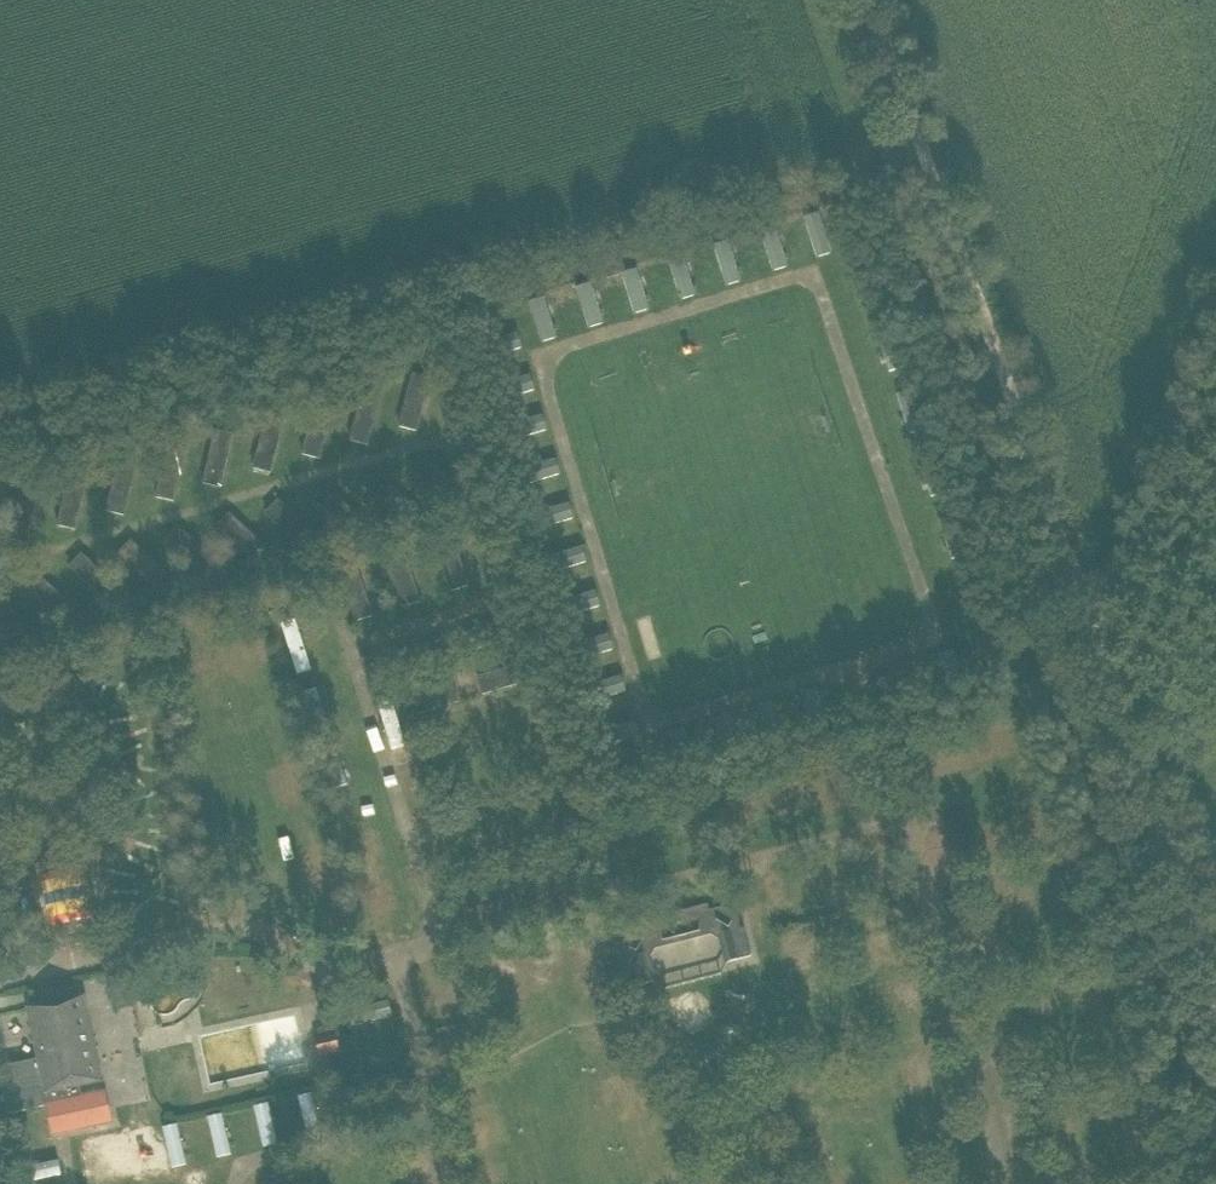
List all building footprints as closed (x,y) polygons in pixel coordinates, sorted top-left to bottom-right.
[(814,256),(829,254),(824,212),(809,213),(814,256)] [(399,424),(417,429),(430,386),(411,380),(399,424)] [(354,440),(371,442),(376,399),(359,397),(354,440)] [(270,471),(285,425),(268,419),(253,466),(270,471)] [(236,427),(218,423),(204,480),(222,484),(236,427)] [(106,508),(125,513),(138,467),(120,462),(106,508)] [(237,554),(255,541),(234,511),(215,524),(237,554)] [(398,592),(412,593),(414,576),(399,575),(398,592)] [(298,673),(314,668),(297,616),(281,621),(298,673)] [(984,754),(1002,750),(998,733),(980,737),(984,754)] [(709,904),(643,920),(645,928),(632,931),(623,945),(627,960),(625,960),(632,987),(656,981),(651,958),(655,950),(710,934),(719,940),(725,963),(752,956),(745,929),(741,930),(738,916),(725,907),(710,910),(709,904)] [(92,1031),(84,996),(28,1008),(38,1059),(0,1067),(0,1078),(7,1114),(47,1106),(53,1134),(111,1122),(105,1093),(83,1097),(80,1086),(102,1081),(102,1078),(92,1031)] [(362,1076),(346,1007),(321,1013),(324,1028),(318,1030),(319,1037),(315,1038),(320,1058),(328,1056),(335,1082),(362,1076)] [(314,1091),(301,1094),(309,1135),(322,1133),(314,1091)] [(264,1145),(277,1143),(271,1101),(258,1103),(264,1145)] [(229,1106),(231,1152),(260,1151),(258,1105),(229,1106)] [(211,1113),(216,1157),(231,1155),(226,1111),(211,1113)] [(165,1124),(171,1167),(186,1164),(180,1122),(165,1124)]
